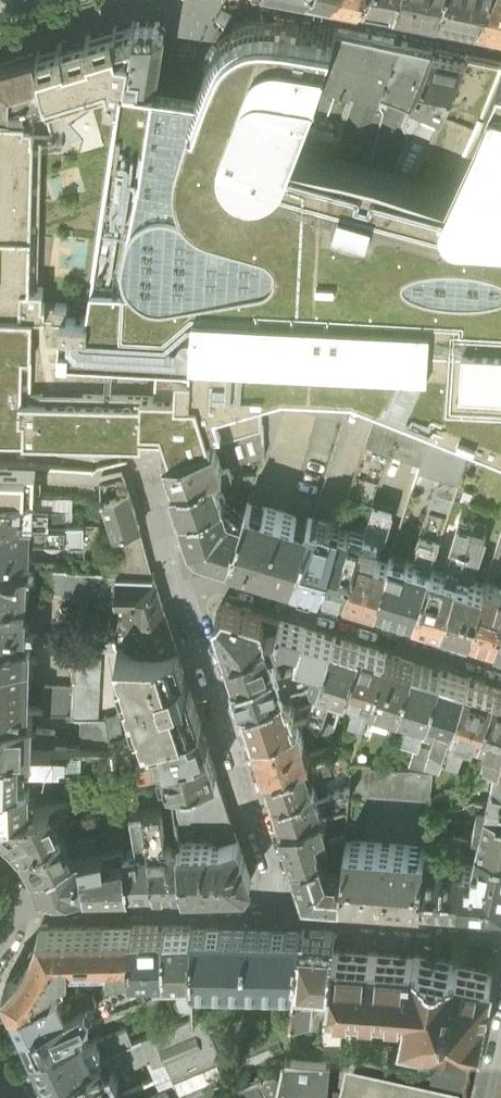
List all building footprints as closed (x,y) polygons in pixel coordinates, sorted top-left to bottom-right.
[(359,1),(378,5),(395,9),(398,0),(359,0),(359,1)] [(395,9),(441,18),(445,0),(398,0),(395,9)] [(441,18),(477,26),(490,0),(445,0),(441,18)] [(477,26),(500,31),(500,0),(490,0),(477,26)] [(500,67),(477,126),(447,193),(414,182),(392,174),(370,167),(292,150),(319,85),(329,54),(336,31),(287,23),(271,22),(255,22),(245,24),(232,30),(220,41),(212,54),(197,91),(176,88),(155,84),(126,80),(123,80),(94,275),(89,304),(0,301),(0,424),(129,428),(160,429),(167,447),(217,432),(264,418),(262,390),(283,384),(353,387),(379,397),(433,421),(470,437),(500,449),(500,67)] [(89,304),(94,275),(123,80),(126,80),(135,23),(123,27),(74,42),(35,54),(45,96),(49,112),(36,112),(28,112),(28,107),(0,106),(0,301),(89,304)] [(159,23),(135,23),(126,80),(155,84),(165,29),(159,23)] [(319,85),(292,150),(370,167),(392,174),(409,137),(403,123),(411,103),(433,53),(372,40),(336,31),(329,54),(319,85)] [(433,53),(411,103),(441,116),(466,60),(433,53)] [(0,65),(0,106),(28,107),(28,112),(36,112),(33,100),(45,96),(35,54),(0,65)] [(414,182),(447,193),(477,126),(500,67),(466,60),(441,116),(425,153),(414,182)] [(441,116),(411,103),(403,123),(409,137),(392,174),(414,182),(425,153),(441,116)] [(379,397),(368,430),(423,451),(433,421),(379,397)] [(264,418),(217,432),(224,458),(230,456),(265,445),(264,418)] [(428,457),(448,463),(461,468),(470,437),(433,421),(423,451),(413,481),(420,482),(428,457)] [(103,483),(127,476),(152,461),(163,455),(167,447),(160,429),(129,428),(0,424),(0,456),(44,457),(44,483),(103,483)] [(175,473),(224,458),(217,432),(167,447),(175,473)] [(365,439),(349,489),(371,497),(371,496),(387,446),(365,439)] [(0,456),(0,483),(38,483),(44,483),(44,457),(0,456)] [(184,501),(225,487),(220,470),(233,467),(230,456),(224,458),(175,473),(184,501)] [(391,553),(377,595),(416,608),(431,562),(461,468),(448,463),(445,474),(438,476),(415,546),(420,548),(417,557),(407,554),(392,550),(391,553)] [(103,483),(114,520),(138,513),(127,476),(103,483)] [(65,516),(65,499),(38,498),(38,483),(0,483),(0,514),(65,516)] [(225,487),(184,501),(193,532),(201,539),(230,548),(244,507),(233,503),(229,500),(225,487)] [(244,507),(230,548),(296,569),(312,516),(298,512),(298,510),(264,499),(263,501),(249,496),(244,507)] [(380,550),(373,547),(376,545),(380,533),(384,534),(395,503),(371,496),(371,497),(375,498),(365,529),(348,586),(377,595),(391,553),(380,550)] [(314,512),(312,516),(296,569),(322,578),(339,521),(340,520),(314,512)] [(106,548),(104,566),(114,566),(154,566),(138,513),(114,520),(125,547),(106,548)] [(27,563),(29,533),(83,535),(82,517),(65,516),(0,514),(0,562),(27,563)] [(431,562),(416,608),(444,617),(475,519),(460,514),(445,560),(448,561),(446,567),(431,562)] [(475,519),(444,617),(470,626),(485,580),(470,575),(472,568),(475,570),(487,530),(484,530),(488,520),(475,516),(475,519)] [(365,529),(339,521),(322,578),(348,586),(365,529)] [(500,578),(500,533),(487,573),(500,578)] [(25,603),(25,597),(27,563),(0,562),(0,602),(25,603)] [(92,566),(46,563),(46,585),(93,587),(92,566)] [(92,566),(93,587),(114,593),(114,566),(104,566),(92,566)] [(130,639),(177,640),(154,566),(114,566),(114,593),(124,593),(130,639)] [(470,626),(498,635),(500,625),(500,578),(487,573),(485,580),(470,626)] [(226,594),(219,600),(233,639),(268,627),(264,609),(226,594)] [(25,603),(0,602),(0,635),(22,636),(25,603)] [(313,673),(339,632),(281,609),(271,626),(274,639),(290,636),(299,640),(290,662),(313,673)] [(268,627),(233,639),(241,667),(280,655),(274,639),(271,626),(270,627),(268,627)] [(334,680),(349,683),(362,639),(339,632),(313,673),(313,695),(314,707),(323,719),(334,680)] [(24,710),(26,636),(22,636),(0,635),(0,710),(24,710)] [(70,639),(71,683),(71,710),(76,710),(95,710),(96,680),(99,662),(99,635),(70,639)] [(280,655),(241,667),(248,690),(286,680),(290,662),(299,640),(290,636),(282,665),(280,655)] [(130,639),(117,638),(141,728),(149,726),(200,711),(177,640),(130,639)] [(354,715),(367,720),(371,709),(387,647),(362,639),(349,683),(360,686),(354,715)] [(402,700),(416,656),(387,647),(371,709),(394,718),(402,700)] [(404,730),(419,735),(429,708),(444,665),(416,656),(402,700),(414,703),(404,730)] [(445,755),(447,746),(469,673),(444,665),(429,708),(443,715),(430,751),(445,755)] [(500,683),(469,673),(447,746),(461,747),(469,718),(485,726),(500,683)] [(286,680),(248,690),(259,724),(302,711),(314,707),(313,695),(295,700),(286,680)] [(71,683),(37,685),(37,710),(71,710),(71,683)] [(500,762),(500,683),(485,726),(496,728),(480,766),(498,770),(500,762)] [(117,704),(103,709),(108,733),(120,731),(117,704)] [(51,744),(50,728),(27,728),(28,709),(24,710),(0,710),(0,745),(51,744)] [(95,710),(76,710),(77,743),(109,743),(108,733),(103,709),(95,710)] [(149,726),(154,749),(208,736),(200,711),(149,726)] [(302,711),(259,724),(270,759),(311,748),(303,731),(306,727),(302,711)] [(154,749),(149,726),(141,728),(120,731),(108,733),(109,743),(111,757),(136,753),(154,749)] [(165,759),(168,775),(216,764),(208,736),(154,749),(136,753),(138,767),(165,759)] [(311,748),(270,759),(278,785),(317,776),(313,759),(335,752),(332,739),(311,748)] [(11,776),(12,756),(57,758),(57,744),(51,744),(0,745),(0,776),(11,776)] [(381,758),(372,757),(369,782),(432,786),(433,761),(410,759),(381,758)] [(203,825),(214,826),(234,821),(216,764),(168,775),(175,811),(202,808),(203,825)] [(54,796),(52,782),(23,788),(20,776),(11,776),(0,776),(0,810),(54,796)] [(317,776),(278,785),(286,813),(329,801),(351,793),(352,779),(319,787),(317,776)] [(486,798),(500,800),(500,777),(493,777),(486,798)] [(132,833),(137,831),(147,829),(144,795),(129,801),(132,833)] [(62,814),(54,796),(0,810),(0,821),(9,829),(20,843),(62,814)] [(484,837),(500,838),(500,800),(486,798),(476,819),(484,822),(484,837)] [(329,801),(286,813),(298,851),(325,841),(323,835),(319,820),(332,814),(329,801)] [(80,852),(121,831),(118,818),(62,835),(62,814),(20,843),(24,851),(31,862),(80,852)] [(252,876),(234,821),(214,826),(215,833),(177,837),(185,879),(252,876)] [(323,835),(325,841),(333,864),(347,860),(348,834),(349,825),(323,835)] [(147,829),(155,881),(185,879),(177,837),(159,840),(158,828),(147,829)] [(123,844),(128,882),(155,881),(147,829),(137,831),(138,843),(123,844)] [(80,852),(81,884),(128,882),(123,844),(121,831),(80,852)] [(429,840),(348,834),(347,860),(345,887),(426,893),(428,855),(429,840)] [(459,896),(500,899),(500,838),(484,837),(471,836),(469,857),(468,884),(459,896)] [(325,841),(298,851),(308,885),(345,887),(347,860),(333,864),(325,841)] [(81,884),(80,852),(31,862),(44,885),(81,884)] [(469,857),(428,855),(426,893),(459,896),(468,884),(469,857)] [(194,975),(192,922),(165,923),(167,967),(182,967),(182,973),(179,973),(180,985),(184,993),(195,993),(194,975)] [(192,922),(194,975),(296,978),(301,926),(192,922)] [(165,923),(132,924),(134,965),(155,965),(156,980),(167,979),(167,967),(165,923)] [(132,924),(40,926),(33,947),(22,966),(6,983),(13,1000),(58,985),(56,982),(60,980),(55,969),(68,964),(68,962),(97,960),(98,971),(122,967),(134,965),(132,924)] [(301,926),(296,978),(293,1006),(305,1007),(305,1013),(311,1013),(314,975),(330,976),(332,946),(334,928),(301,926)] [(326,1017),(341,1019),(391,1022),(393,1019),(403,1020),(403,1022),(426,1026),(420,1058),(442,1062),(475,1069),(490,1000),(487,1000),(494,969),(456,961),(456,958),(415,949),(415,951),(332,946),(330,976),(326,1017)] [(134,965),(122,967),(129,984),(140,981),(134,965)] [(58,985),(13,1000),(23,1024),(76,1002),(97,995),(94,985),(84,986),(71,990),(69,993),(63,995),(58,985)] [(76,1002),(23,1024),(34,1047),(81,1027),(83,1025),(81,1017),(114,1001),(110,991),(97,995),(76,1002)] [(132,1040),(119,1046),(128,1067),(147,1059),(155,1078),(162,1075),(220,1050),(203,1011),(132,1040)] [(332,1055),(338,1056),(341,1019),(326,1017),(322,1052),(289,1049),(285,1083),(284,1096),(283,1097),(328,1097),(332,1055)] [(289,1049),(292,1018),(220,1050),(162,1075),(167,1085),(156,1090),(157,1092),(160,1097),(179,1097),(221,1080),(289,1049)] [(81,1027),(34,1047),(48,1077),(101,1053),(119,1046),(132,1040),(127,1026),(97,1039),(96,1036),(86,1040),(81,1027)] [(48,1077),(57,1097),(109,1097),(110,1097),(120,1093),(115,1081),(119,1079),(112,1063),(107,1065),(101,1053),(48,1077)] [(435,1097),(468,1097),(475,1069),(442,1062),(435,1097)] [(221,1080),(179,1097),(229,1097),(221,1080)] [(284,1096),(285,1083),(251,1097),(283,1097),(284,1096)]
